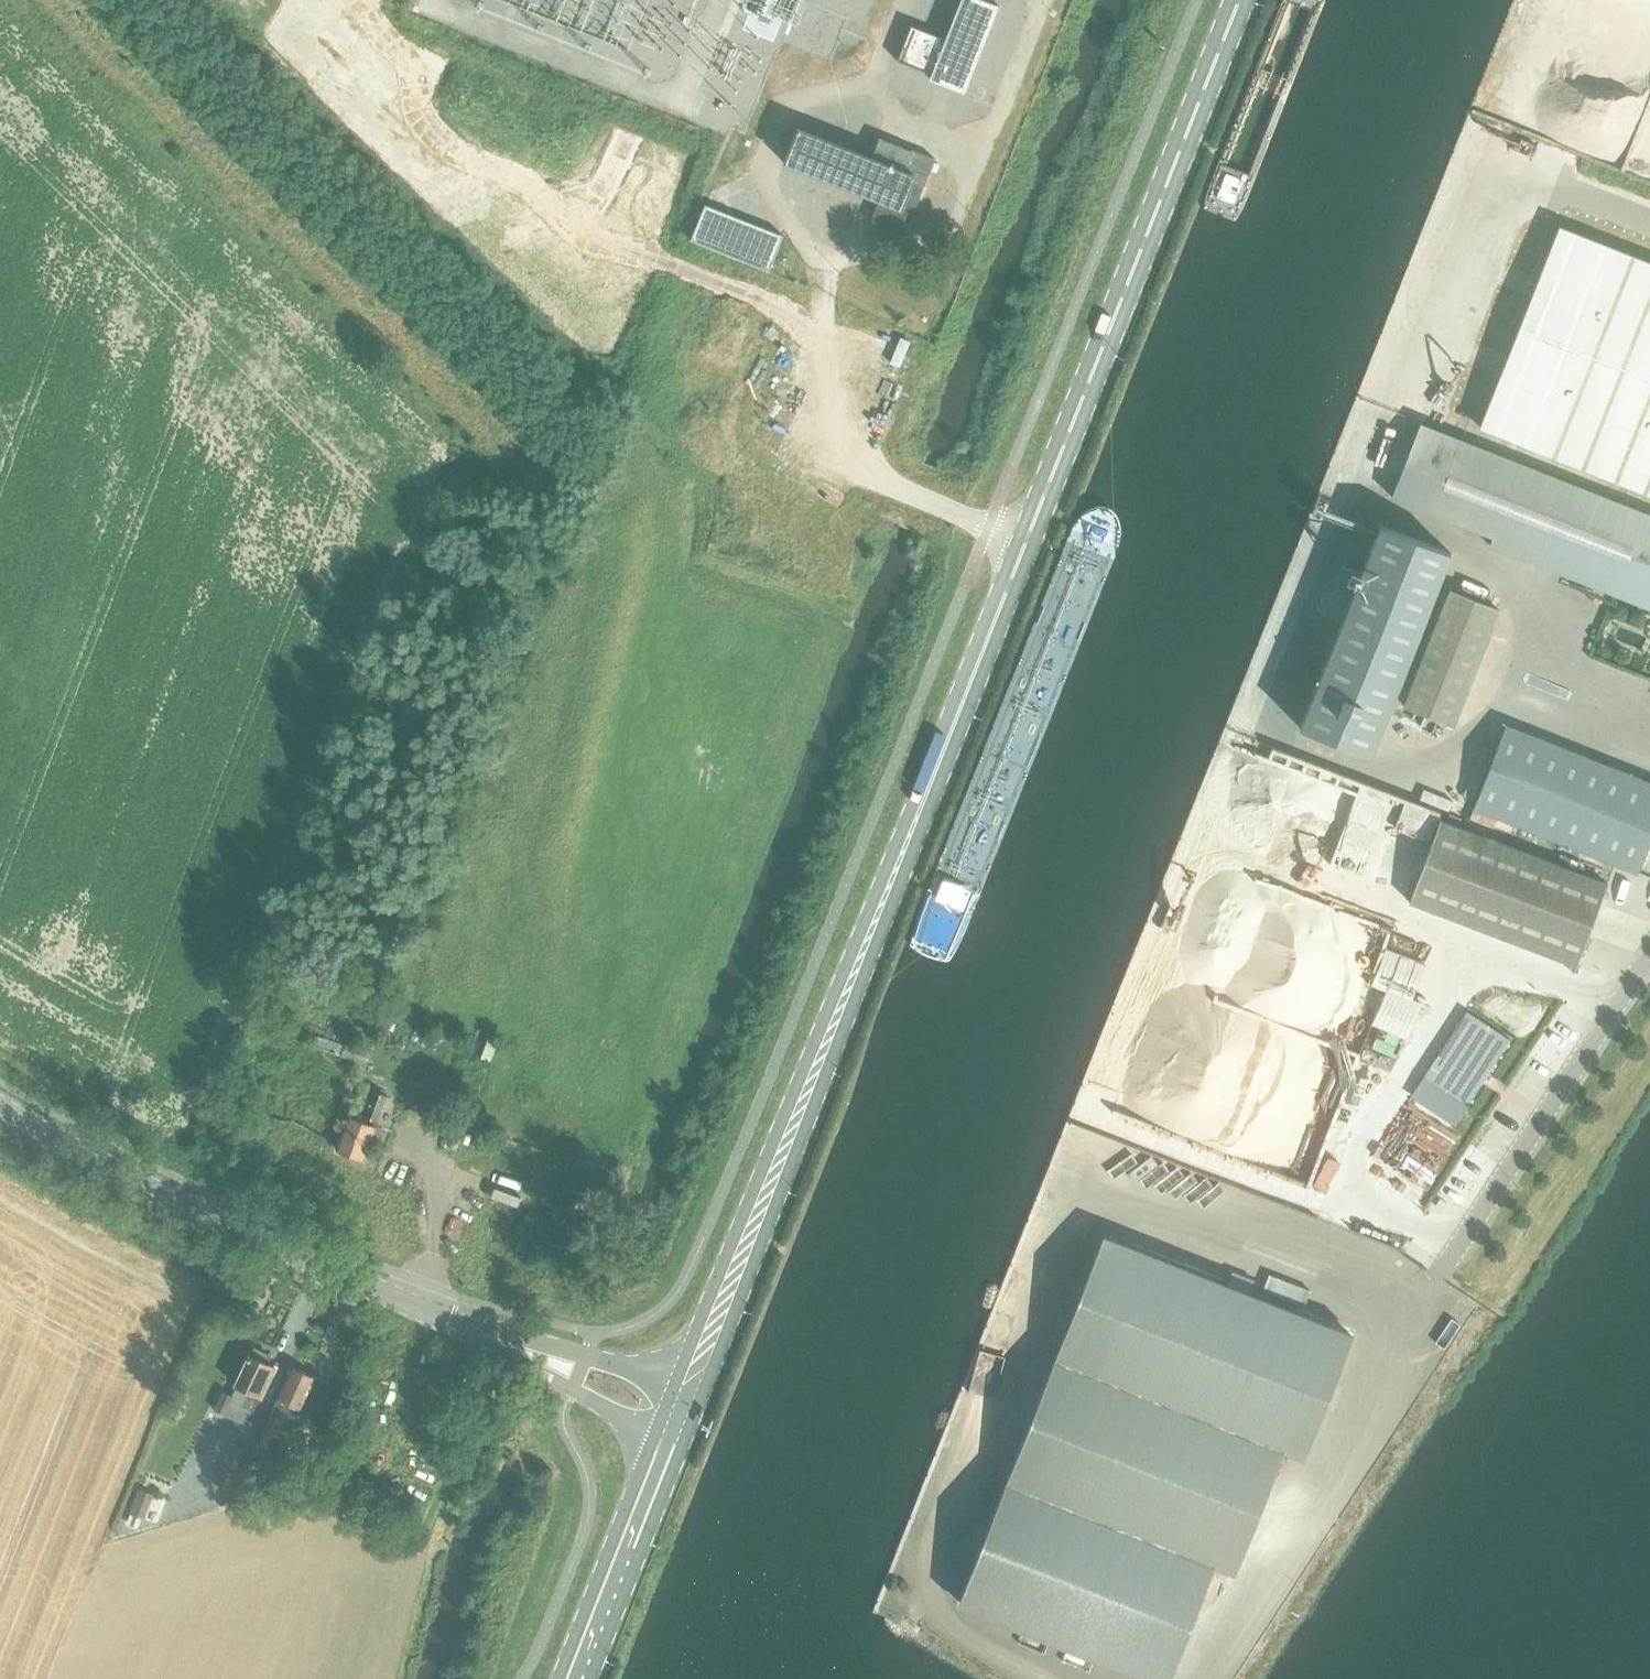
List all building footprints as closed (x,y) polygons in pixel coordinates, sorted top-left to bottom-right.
[(966,89),(999,6),(984,0),(961,0),(946,40),(912,27),(898,61),(966,89)] [(874,224),(908,237),(936,160),(914,151),(913,154),(880,140),(874,156),(802,129),(788,164),(882,202),(874,224)] [(691,240),(769,272),(783,236),(705,205),(691,240)] [(1560,227),(1520,327),(1480,427),(1649,494),(1649,263),(1560,227)] [(1392,497),(1492,537),(1489,545),(1649,609),(1649,514),(1421,424),(1392,497)] [(1346,613),(1300,728),(1371,756),(1452,553),(1381,525),(1361,574),(1339,565),(1324,605),(1346,613)] [(1405,706),(1454,726),(1500,610),(1451,591),(1405,706)] [(1638,872),(1649,842),(1649,782),(1506,725),(1474,807),(1638,872)] [(1410,902),(1577,966),(1608,883),(1441,820),(1410,902)] [(1467,1012),(1424,1077),(1467,1107),(1511,1040),(1467,1012)] [(341,1056),(364,1064),(369,1051),(346,1042),(341,1056)] [(1350,1085),(1371,1084),(1370,1073),(1350,1074),(1350,1085)] [(376,1145),(383,1128),(376,1125),(387,1096),(374,1091),(365,1115),(359,1113),(357,1118),(351,1116),(338,1150),(364,1160),(370,1142),(376,1145)] [(480,1144),(478,1126),(466,1127),(468,1145),(480,1144)] [(1103,1234),(1054,1360),(1285,1450),(1307,1458),(1354,1333),(1103,1234)] [(1264,1287),(1313,1299),(1318,1279),(1269,1267),(1264,1287)] [(1005,1377),(1015,1334),(992,1328),(982,1372),(1005,1377)] [(270,1356),(255,1349),(252,1356),(250,1355),(235,1385),(238,1386),(233,1396),(223,1391),(214,1410),(215,1410),(205,1432),(217,1438),(227,1416),(241,1422),(247,1410),(254,1413),(276,1368),(267,1363),(270,1356)] [(1054,1360),(1006,1483),(1216,1566),(1237,1574),(1285,1450),(1054,1360)] [(332,1385),(296,1368),(256,1454),(278,1464),(287,1444),(292,1446),(307,1412),(318,1418),(332,1385)] [(958,1606),(1144,1678),(1172,1678),(1216,1566),(1006,1483),(958,1606)] [(140,1489),(131,1513),(145,1519),(154,1494),(140,1489)]
